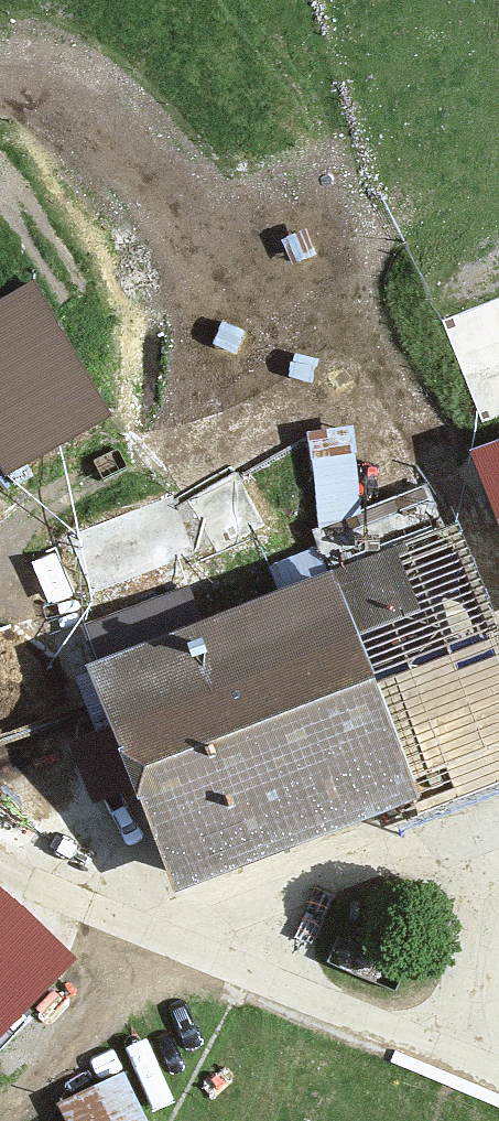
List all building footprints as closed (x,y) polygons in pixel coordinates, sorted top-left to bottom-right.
[(0,295),(0,467),(113,419),(52,273),(0,295)] [(476,455),(498,513),(498,446),(476,455)] [(354,539),(423,517),(415,493),(346,515),(354,539)] [(109,655),(191,884),(498,774),(498,634),(462,530),(109,655)] [(68,945),(0,893),(0,1025),(68,945)] [(137,1069),(40,1109),(45,1120),(158,1120),(137,1069)]
